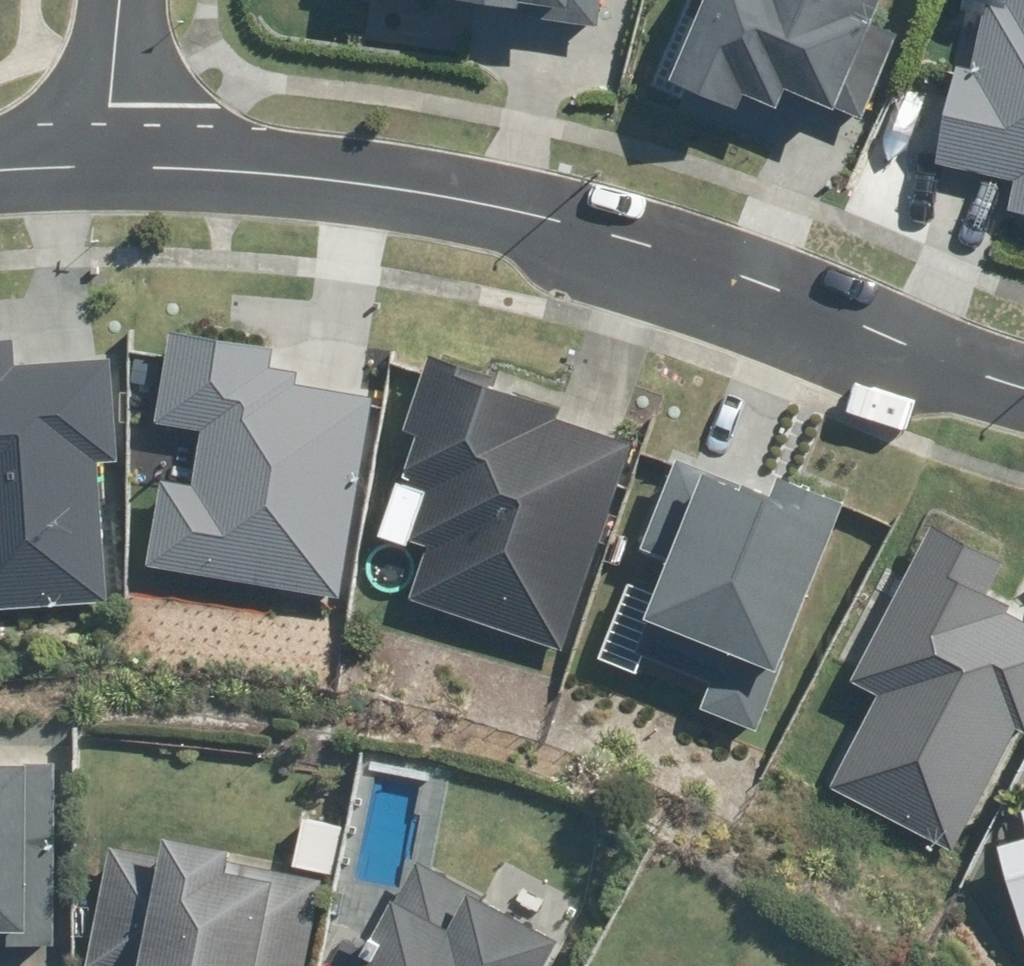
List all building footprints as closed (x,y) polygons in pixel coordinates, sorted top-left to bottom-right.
[(603,0),(456,0),(455,8),(600,27),(603,0)] [(787,89),(865,120),(900,32),(873,21),(882,0),(692,0),(686,15),(696,19),(671,79),(740,106),(745,93),(780,107),(787,89)] [(948,94),(906,86),(887,198),(927,205),(934,166),(1016,181),(1008,225),(1023,228),(1023,0),(964,0),(948,94)] [(375,396),(298,384),(300,370),(271,366),(274,346),(169,330),(155,420),(201,427),(192,484),(161,479),(147,565),(343,596),(375,396)] [(109,602),(97,463),(118,461),(109,355),(12,364),(10,337),(0,338),(0,609),(109,602)] [(564,407),(497,385),(500,375),(431,353),(406,429),(420,433),(404,482),(427,490),(410,540),(429,546),(411,600),(567,651),(636,443),(560,418),(564,407)] [(793,659),(789,657),(847,500),(781,476),(775,492),(745,480),(744,482),(676,457),(641,551),(670,562),(651,616),(653,617),(640,652),(718,681),(708,710),(767,731),(793,659)] [(935,509),(905,576),(883,567),(837,673),(880,691),(864,727),(853,722),(824,787),(969,850),(1022,728),(1023,729),(1023,623),(1004,614),(1011,597),(991,588),(1011,542),(935,509)] [(50,760),(0,760),(0,945),(50,945),(50,760)] [(319,877),(224,861),(226,847),(159,834),(155,854),(104,845),(81,965),(304,965),(319,877)] [(1001,842),(1023,916),(1023,835),(1001,842)] [(560,936),(413,860),(394,897),(389,895),(367,937),(341,923),(321,962),(329,965),(544,965),(560,936)]
